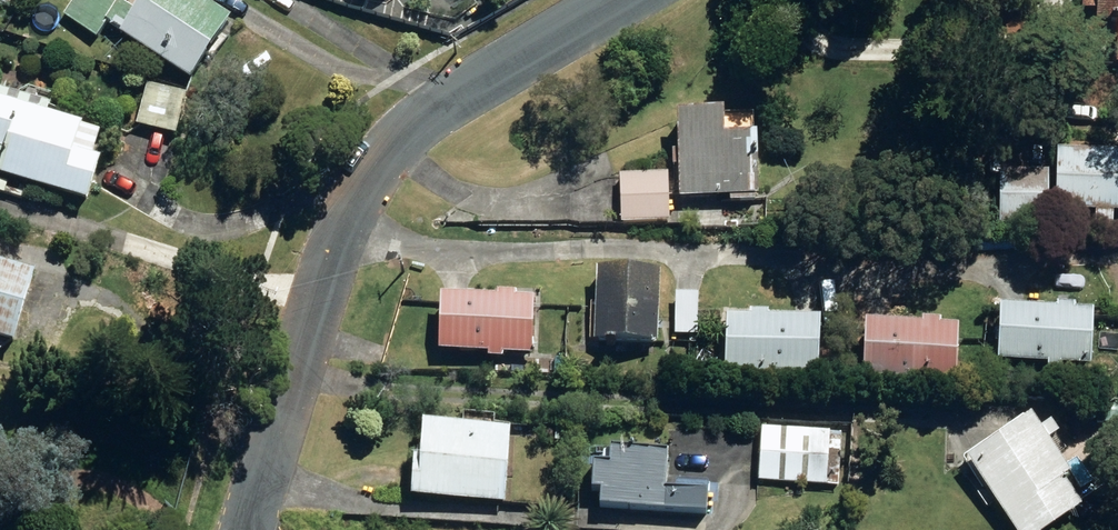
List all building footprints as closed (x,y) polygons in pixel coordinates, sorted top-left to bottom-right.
[(198,73),(238,13),(217,0),(146,0),(140,9),(127,0),(71,0),(65,9),(97,31),(109,14),(125,25),(124,27),(198,73)] [(1078,22),(1093,23),(1093,27),(1117,28),(1117,0),(1079,0),(1078,22)] [(139,123),(181,133),(191,91),(149,82),(139,123)] [(96,197),(109,153),(101,151),(108,128),(89,122),(91,119),(0,92),(0,168),(96,197)] [(672,125),(676,204),(726,202),(726,204),(751,203),(751,199),(755,198),(753,144),(750,144),(749,121),(672,125)] [(1112,232),(1112,216),(1117,216),(1117,158),(1054,156),(1054,216),(1094,216),(1094,233),(1112,232)] [(997,174),(997,229),(1046,229),(1046,174),(997,174)] [(7,193),(11,180),(0,177),(0,191),(7,193)] [(618,182),(619,226),(666,225),(665,181),(618,182)] [(22,339),(42,266),(0,255),(0,333),(22,339)] [(590,347),(653,348),(654,281),(592,280),(590,347)] [(435,305),(434,358),(527,359),(528,307),(435,305)] [(994,316),(993,371),(1086,372),(1087,318),(994,316)] [(722,326),(721,377),(812,381),(813,329),(722,326)] [(859,332),(858,384),(952,386),(953,333),(859,332)] [(1004,529),(1054,529),(1080,512),(1061,485),(1065,482),(1043,451),(1056,443),(1046,429),(1035,437),(1026,424),(961,470),(1004,529)] [(755,483),(833,487),(836,435),(757,432),(755,483)] [(406,504),(502,509),(505,437),(415,433),(413,467),(407,467),(406,504)] [(552,447),(572,447),(572,434),(553,434),(552,447)] [(593,516),(702,521),(703,499),(664,497),(666,460),(604,459),(603,473),(586,473),(586,500),(594,500),(593,516)]
